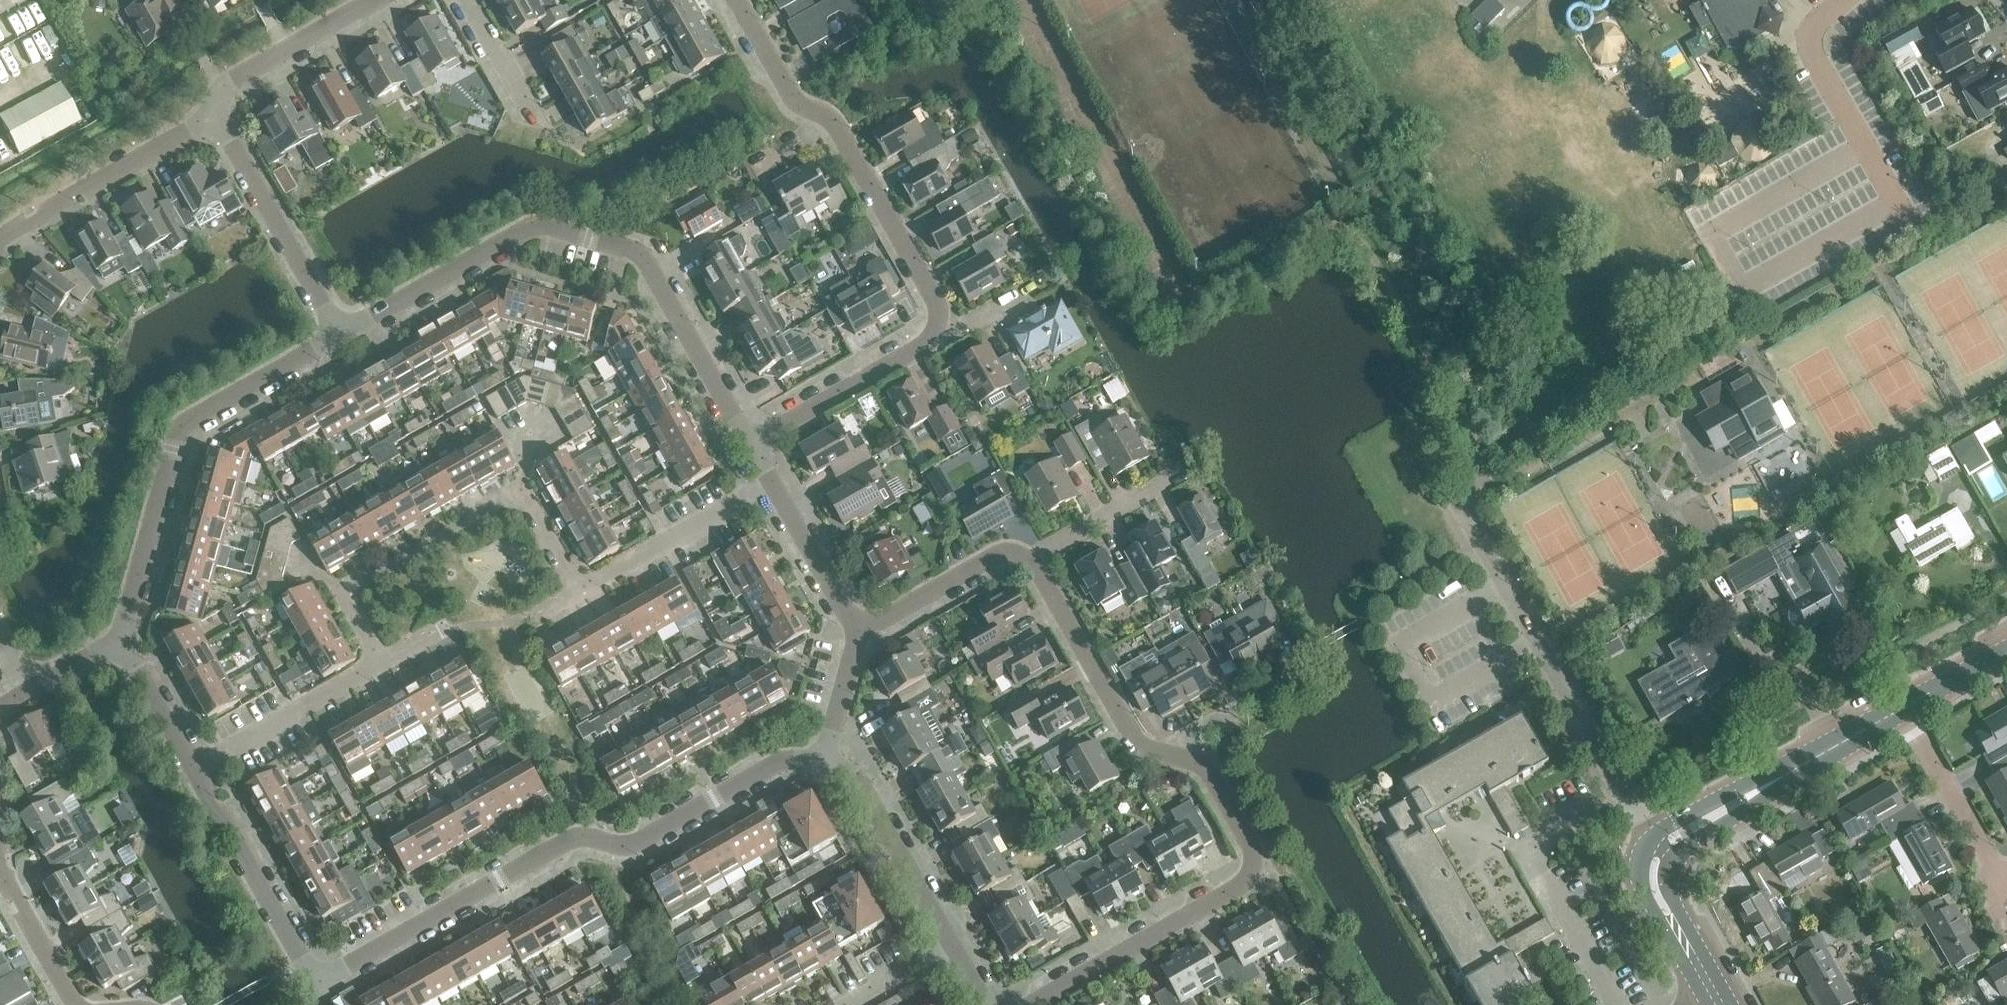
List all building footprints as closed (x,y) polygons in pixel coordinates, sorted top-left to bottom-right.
[(127,12),(147,47),(176,30),(170,20),(175,17),(171,10),(180,5),(178,0),(149,0),(127,12)] [(215,8),(229,0),(210,0),(215,8)] [(505,16),(532,0),(496,0),(505,16)] [(556,10),(550,0),(532,0),(505,16),(516,35),(541,21),(547,32),(569,19),(562,7),(556,10)] [(636,6),(641,3),(652,21),(656,19),(656,20),(662,17),(662,16),(689,0),(632,0),(636,6)] [(702,17),(693,0),(689,0),(662,16),(662,17),(656,20),(656,19),(652,21),(662,40),(665,39),(672,35),(672,34),(702,17)] [(791,21),(816,7),(815,7),(812,0),(779,0),(791,21)] [(798,41),(801,39),(815,63),(839,49),(826,25),(828,18),(840,12),(846,14),(852,25),(850,31),(855,40),(874,29),(857,0),(828,0),(815,7),(816,7),(791,21),(788,23),(798,41)] [(1504,10),(1495,0),(1488,0),(1472,16),(1484,29),(1504,10)] [(1700,3),(1688,9),(1700,30),(1712,24),(1726,50),(1735,52),(1773,30),(1775,22),(1763,0),(1698,0),(1700,3)] [(614,18),(621,13),(615,2),(607,7),(614,18)] [(1983,26),(1982,21),(1980,18),(1977,15),(1972,13),(1970,9),(1934,29),(1943,45),(1933,51),(1945,74),(1969,61),(1963,50),(1965,45),(1984,34),(1982,30),(1983,26)] [(422,57),(410,65),(425,91),(437,83),(432,73),(459,57),(436,17),(407,34),(416,50),(418,49),(422,57)] [(702,17),(672,34),(672,35),(665,39),(676,57),(713,36),(702,17)] [(1882,39),(1887,46),(1915,28),(1911,21),(1882,39)] [(1479,33),(1483,29),(1479,25),(1475,29),(1479,33)] [(554,77),(590,56),(573,26),(551,39),(557,49),(543,57),(554,77)] [(1916,101),(1934,91),(1916,59),(1920,57),(1907,35),(1886,47),(1916,101)] [(713,36),(676,57),(673,59),(680,73),(689,76),(724,56),(713,36)] [(635,55),(643,51),(637,40),(629,44),(635,55)] [(413,97),(424,91),(410,65),(399,71),(385,46),(358,62),(378,98),(405,83),(413,97)] [(622,63),(630,58),(623,47),(616,51),(622,63)] [(642,67),(650,62),(643,51),(635,55),(642,67)] [(595,78),(601,75),(590,56),(554,77),(565,96),(595,78)] [(629,74),(636,70),(630,58),(622,63),(629,74)] [(1991,77),(1985,81),(1979,69),(1957,81),(1968,101),(1979,96),(1988,112),(2006,102),(2006,69),(1991,77)] [(361,129),(377,120),(359,89),(349,95),(337,74),(325,81),(324,80),(320,82),(321,83),(309,90),(333,132),(355,119),(361,129)] [(575,114),(605,97),(595,78),(565,96),(575,114)] [(655,95),(666,89),(662,81),(651,88),(655,95)] [(80,120),(60,85),(0,117),(0,119),(18,153),(80,120)] [(643,102),(654,96),(655,95),(651,88),(639,94),(643,102)] [(627,111),(616,91),(605,97),(575,114),(586,134),(602,125),(604,128),(607,128),(612,126),(612,123),(611,120),(627,111)] [(334,158),(314,123),(303,129),(288,102),(260,118),(269,134),(259,140),(256,146),(268,167),(277,161),(280,152),(300,141),(316,169),(334,158)] [(927,154),(943,144),(944,143),(931,120),(919,127),(911,113),(900,119),(897,115),(885,122),(888,126),(874,134),(888,159),(919,141),(927,154)] [(943,144),(927,154),(917,159),(923,170),(901,182),(915,206),(950,186),(942,173),(946,171),(951,162),(963,155),(953,138),(944,143),(943,144)] [(1993,157),(2006,177),(2006,176),(2006,149),(1993,157)] [(813,163),(793,174),(813,210),(826,203),(830,212),(849,201),(836,179),(825,185),(813,163)] [(225,214),(226,217),(242,208),(222,174),(208,182),(200,167),(173,183),(175,186),(167,190),(173,201),(170,202),(174,208),(186,230),(198,224),(200,228),(225,214)] [(785,208),(773,214),(779,225),(786,237),(806,226),(801,217),(813,210),(793,174),(773,185),(785,208)] [(951,214),(927,227),(940,251),(973,232),(965,217),(998,198),(987,179),(945,203),(951,214)] [(694,199),(695,201),(673,214),(681,227),(681,226),(684,232),(688,233),(690,231),(695,239),(723,222),(706,193),(694,199)] [(192,240),(186,230),(174,208),(164,214),(153,196),(141,203),(139,199),(126,206),(128,210),(125,212),(145,247),(164,237),(173,251),(192,240)] [(744,224),(762,214),(754,199),(736,210),(744,224)] [(296,208),(307,211),(309,203),(299,200),(296,208)] [(779,225),(773,214),(771,210),(758,217),(767,232),(779,225)] [(127,239),(116,245),(103,222),(78,236),(98,270),(104,280),(125,268),(128,275),(130,274),(133,281),(144,274),(141,268),(143,267),(127,239)] [(741,235),(706,255),(705,254),(704,254),(710,266),(700,272),(712,293),(747,273),(739,259),(744,256),(747,246),(741,235)] [(1006,257),(1001,247),(994,235),(972,247),(979,259),(953,274),(968,300),(1003,281),(994,264),(1006,257)] [(871,280),(857,288),(876,323),(897,311),(889,297),(900,291),(881,258),(870,264),(867,268),(868,274),(871,280)] [(70,293),(82,303),(94,288),(77,269),(64,280),(45,264),(28,287),(38,295),(34,304),(52,318),(70,293)] [(738,306),(743,316),(768,303),(761,291),(763,286),(757,275),(751,273),(750,271),(747,273),(712,293),(724,314),(738,306)] [(497,289),(474,302),(487,326),(501,319),(523,325),(533,290),(511,284),(509,292),(497,289)] [(822,301),(837,327),(848,321),(856,335),(876,323),(857,288),(837,300),(834,294),(822,301)] [(523,325),(544,331),(554,296),(533,290),(523,325)] [(544,331),(565,336),(575,302),(554,296),(544,331)] [(482,339),(488,349),(497,344),(487,326),(474,302),(454,313),(472,345),(482,339)] [(587,342),(597,308),(575,302),(565,336),(587,342)] [(735,335),(747,355),(785,334),(784,332),(786,326),(780,315),(774,314),(768,303),(743,316),(749,327),(735,335)] [(1026,357),(1052,341),(1057,350),(1078,338),(1060,305),(1012,333),(1026,357)] [(454,313),(436,324),(453,355),(472,345),(454,313)] [(604,350),(618,375),(649,357),(638,338),(626,316),(615,313),(604,350)] [(824,313),(814,319),(822,333),(832,328),(824,313)] [(8,327),(1,358),(48,369),(60,372),(70,334),(36,318),(32,333),(8,327)] [(422,346),(423,345),(434,366),(435,366),(441,376),(451,370),(446,360),(453,355),(436,324),(416,335),(422,346)] [(754,367),(759,376),(773,368),(780,381),(781,380),(780,378),(796,369),(798,372),(824,357),(822,354),(823,354),(815,340),(793,334),(791,331),(785,334),(747,355),(748,357),(746,361),(750,367),(754,367)] [(423,345),(422,346),(404,356),(422,387),(441,376),(435,366),(434,366),(423,345)] [(1015,397),(1029,389),(1010,354),(997,361),(988,346),(957,364),(979,403),(1009,386),(1015,397)] [(404,356),(385,367),(403,398),(422,387),(404,356)] [(660,376),(649,357),(618,375),(629,394),(660,376)] [(533,372),(536,362),(523,359),(521,369),(533,372)] [(403,398),(385,367),(366,377),(384,408),(403,398)] [(1747,369),(1701,395),(1738,460),(1784,434),(1747,369)] [(552,384),(555,374),(541,370),(539,380),(548,383),(552,384)] [(495,386),(506,380),(501,371),(490,377),(495,386)] [(563,387),(566,377),(555,374),(552,384),(563,387)] [(518,408),(528,402),(525,376),(506,387),(518,408)] [(528,402),(542,406),(548,383),(539,380),(525,376),(528,402)] [(629,394),(639,412),(671,394),(660,376),(629,394)] [(348,388),(365,419),(368,423),(370,422),(374,422),(382,418),(384,414),(386,413),(384,408),(366,377),(348,388)] [(485,392),(495,386),(490,377),(479,383),(485,392)] [(584,394),(593,389),(587,378),(578,383),(584,394)] [(18,381),(20,395),(0,398),(0,403),(5,431),(40,425),(56,422),(53,399),(64,397),(74,389),(73,382),(46,381),(18,381)] [(940,440),(948,435),(960,428),(948,406),(936,413),(924,392),(920,395),(912,381),(889,394),(909,430),(928,419),(940,440)] [(542,406),(555,410),(571,389),(563,387),(552,384),(548,383),(542,406)] [(508,413),(518,408),(506,387),(496,392),(508,413)] [(348,388),(329,399),(346,430),(365,419),(348,388)] [(555,410),(561,420),(582,408),(571,389),(555,410)] [(590,405),(599,400),(593,389),(584,394),(590,405)] [(458,407),(469,401),(464,392),(453,398),(458,407)] [(498,419),(508,413),(496,392),(486,398),(498,419)] [(639,412),(650,431),(681,413),(671,394),(639,412)] [(880,411),(871,394),(858,402),(867,418),(880,411)] [(321,430),(322,430),(310,409),(311,409),(303,395),(300,397),(294,400),(296,403),(295,403),(296,404),(285,410),(303,441),(321,430)] [(447,413),(458,407),(453,398),(442,405),(447,413)] [(329,399),(311,409),(310,409),(322,430),(321,430),(327,441),(346,430),(329,399)] [(461,413),(466,421),(477,415),(486,410),(480,401),(472,406),(461,413)] [(561,420),(567,430),(588,418),(582,408),(561,420)] [(285,410),(267,420),(284,451),(303,441),(285,410)] [(692,432),(688,426),(692,424),(685,411),(681,413),(650,431),(661,450),(692,432)] [(420,429),(431,422),(426,413),(415,420),(420,429)] [(455,428),(466,421),(461,413),(450,419),(455,428)] [(618,424),(612,414),(609,416),(608,416),(599,421),(606,432),(615,426),(618,424)] [(1096,417),(1087,422),(1075,429),(1088,452),(1100,445),(1116,473),(1145,455),(1125,420),(1104,432),(1096,417)] [(594,428),(588,418),(567,430),(573,440),(594,428)] [(265,462),(284,451),(267,420),(247,431),(249,435),(257,448),(265,462)] [(409,435),(420,429),(415,420),(404,426),(409,435)] [(1988,439),(2002,432),(1996,422),(1983,429),(1988,439)] [(479,444),(497,475),(516,464),(494,426),(488,430),(487,439),(479,444)] [(612,443),(621,437),(615,426),(606,432),(612,443)] [(830,467),(837,478),(871,459),(859,437),(848,443),(838,426),(828,432),(827,429),(814,436),(815,439),(800,448),(801,449),(804,447),(808,454),(810,453),(813,458),(808,461),(809,463),(807,466),(807,469),(809,472),(812,474),(815,474),(816,475),(830,467)] [(429,443),(439,437),(434,428),(423,434),(429,443)] [(71,431),(26,446),(31,459),(15,464),(25,494),(77,477),(69,454),(71,431)] [(661,450),(672,469),(703,451),(692,432),(661,450)] [(418,449),(429,443),(423,434),(413,440),(418,449)] [(211,451),(205,473),(246,485),(252,461),(250,461),(253,451),(257,448),(249,435),(232,444),(229,444),(226,456),(211,451)] [(1070,435),(1055,443),(1063,456),(1027,477),(1048,513),(1072,499),(1064,485),(1069,482),(1063,473),(1084,461),(1070,435)] [(1974,435),(1950,448),(1962,468),(1963,467),(1959,460),(1981,448),(1974,435)] [(384,452),(395,446),(390,438),(380,444),(384,452)] [(602,459),(611,453),(604,442),(595,447),(602,459)] [(374,459),(384,452),(380,444),(369,450),(374,459)] [(456,448),(460,455),(478,486),(497,475),(479,444),(471,449),(462,444),(456,448)] [(389,461),(400,455),(395,446),(384,452),(389,461)] [(1939,480),(1960,469),(1947,446),(1926,457),(1939,480)] [(714,470),(703,451),(672,469),(683,488),(714,470)] [(379,467),(389,461),(384,452),(374,459),(379,467)] [(535,471),(546,490),(587,466),(582,457),(571,463),(566,453),(535,471)] [(608,469),(617,464),(611,453),(602,459),(608,469)] [(627,469),(636,464),(630,453),(621,458),(627,469)] [(460,455),(441,465),(459,497),(478,486),(460,455)] [(345,471),(356,465),(351,456),(340,462),(345,471)] [(837,478),(844,490),(829,499),(837,512),(843,509),(846,514),(843,516),(847,523),(844,525),(844,526),(859,517),(861,520),(874,512),(873,510),(880,505),(882,510),(896,503),(871,459),(837,478)] [(335,478),(345,471),(340,462),(329,469),(335,478)] [(633,480),(642,475),(636,464),(627,469),(633,480)] [(441,465),(423,476),(440,507),(459,497),(441,465)] [(582,482),(593,476),(587,466),(546,490),(556,509),(588,491),(582,482)] [(440,507),(423,476),(419,469),(400,480),(422,518),(440,507)] [(353,485),(364,479),(359,470),(348,477),(353,485)] [(1014,493),(1002,471),(973,487),(980,499),(957,512),(973,539),(998,525),(1000,528),(1003,527),(1000,523),(1012,517),(1002,500),(1014,493)] [(199,494),(234,504),(240,506),(246,485),(205,473),(199,494)] [(343,492),(353,485),(348,477),(338,483),(343,492)] [(308,493),(319,487),(314,478),(303,484),(308,493)] [(381,491),(385,498),(403,529),(422,518),(400,480),(381,491)] [(623,496),(632,491),(626,480),(617,485),(623,496)] [(942,500),(954,493),(948,483),(936,490),(942,500)] [(297,499),(308,493),(303,484),(292,490),(297,499)] [(567,528),(598,510),(588,491),(556,509),(567,528)] [(629,507),(638,502),(632,491),(623,496),(629,507)] [(649,507),(658,502),(651,491),(642,496),(649,507)] [(315,507),(327,500),(322,492),(310,498),(315,507)] [(938,529),(948,523),(931,493),(921,499),(938,529)] [(199,494),(193,515),(228,525),(234,504),(199,494)] [(1178,510),(1193,537),(1181,544),(1208,590),(1220,583),(1198,544),(1221,532),(1214,520),(1218,518),(1211,506),(1207,508),(1201,497),(1178,510)] [(384,540),(403,529),(385,498),(366,508),(384,540)] [(275,519),(286,513),(281,504),(270,510),(275,519)] [(365,550),(384,540),(366,508),(348,519),(365,550)] [(1916,531),(1906,515),(1894,522),(1919,565),(1942,552),(1943,551),(1944,551),(1944,550),(1944,549),(1944,548),(1944,547),(1942,543),(1950,539),(1957,552),(1976,541),(1957,508),(1916,531)] [(264,525),(275,519),(270,510),(259,517),(264,525)] [(568,538),(574,549),(578,547),(609,529),(598,510),(567,528),(572,536),(568,538)] [(188,536),(223,545),(228,525),(193,515),(191,523),(188,522),(184,535),(188,536)] [(289,518),(271,529),(291,545),(301,539),(289,518)] [(645,534),(654,529),(648,518),(639,523),(645,534)] [(348,519),(329,530),(347,561),(365,550),(348,519)] [(1143,562),(1132,568),(1148,596),(1169,584),(1162,572),(1165,571),(1162,565),(1175,557),(1156,522),(1130,537),(1143,562)] [(327,527),(319,532),(313,530),(305,534),(327,572),(347,561),(329,530),(327,527)] [(288,556),(291,545),(271,529),(265,550),(288,556)] [(620,548),(609,529),(578,547),(589,566),(620,548)] [(1826,619),(1831,628),(1835,626),(1843,624),(1849,620),(1854,615),(1859,612),(1843,584),(1848,581),(1827,542),(1824,544),(1819,535),(1799,546),(1792,533),(1765,548),(1779,571),(1775,573),(1794,606),(1790,610),(1788,616),(1790,623),(1795,627),(1801,629),(1806,627),(1807,629),(1826,619)] [(182,557),(217,566),(223,545),(188,536),(182,557)] [(914,568),(915,572),(927,566),(920,553),(910,559),(898,538),(863,558),(880,588),(914,568)] [(726,580),(764,558),(753,539),(717,559),(722,568),(721,572),(726,580)] [(257,555),(260,543),(251,540),(247,552),(257,555)] [(1098,606),(1125,590),(1133,604),(1148,596),(1132,568),(1130,565),(1119,571),(1114,562),(1112,564),(1103,548),(1093,553),(1095,557),(1076,568),(1082,579),(1081,585),(1085,592),(1091,594),(1098,606)] [(263,557),(262,561),(285,567),(288,556),(265,550),(263,557)] [(254,567),(257,555),(247,552),(244,564),(254,567)] [(182,557),(176,577),(211,587),(217,566),(182,557)] [(739,597),(743,595),(774,577),(764,558),(726,580),(730,587),(734,589),(739,597)] [(282,578),(285,567),(262,561),(256,581),(282,578)] [(697,596),(706,591),(692,566),(683,571),(697,596)] [(167,597),(171,598),(167,612),(202,622),(211,587),(176,577),(172,577),(167,597)] [(754,614),(785,596),(774,577),(743,595),(754,614)] [(259,586),(248,592),(253,600),(264,594),(267,600),(288,588),(282,578),(256,581),(259,586)] [(694,612),(676,580),(657,591),(675,623),(694,612)] [(291,621),(323,603),(311,584),(280,602),(291,621)] [(966,635),(979,657),(1003,643),(997,630),(1028,613),(1014,589),(979,608),(987,623),(966,635)] [(638,602),(656,633),(675,623),(657,591),(638,602)] [(703,607),(712,602),(706,591),(697,596),(703,607)] [(242,607),(253,600),(248,592),(237,598),(242,607)] [(785,596),(754,614),(764,632),(796,614),(785,596)] [(1237,618),(1236,618),(1261,661),(1282,649),(1268,626),(1278,620),(1267,601),(1244,614),(1240,606),(1233,610),(1237,618)] [(620,613),(637,644),(656,633),(638,602),(620,613)] [(323,603),(291,621),(302,640),(333,622),(323,603)] [(228,621),(237,616),(230,605),(221,610),(228,621)] [(637,644),(620,613),(601,623),(618,655),(637,644)] [(794,641),(807,634),(807,633),(810,631),(803,620),(800,622),(796,614),(764,632),(775,652),(778,650),(780,653),(782,654),(785,654),(794,649),(796,646),(796,643),(794,641)] [(253,632),(261,627),(255,616),(246,621),(253,632)] [(1209,626),(1212,632),(1206,635),(1217,656),(1227,651),(1240,673),(1261,661),(1236,618),(1223,625),(1220,620),(1209,626)] [(718,634),(727,629),(722,620),(713,625),(718,634)] [(302,665),(313,659),(344,641),(333,622),(302,640),(307,648),(296,654),(302,665)] [(618,655),(601,623),(582,634),(600,665),(618,655)] [(176,662),(208,644),(196,625),(165,642),(176,662)] [(723,642),(732,637),(727,629),(718,634),(723,642)] [(1659,721),(1730,681),(1708,641),(1707,642),(1700,629),(1669,647),(1676,660),(1666,666),(1666,665),(1637,682),(1659,721)] [(243,649),(252,643),(246,633),(237,638),(243,649)] [(600,665),(582,634),(563,645),(581,676),(600,665)] [(1211,690),(1195,661),(1205,655),(1193,634),(1175,645),(1180,654),(1163,663),(1186,703),(1211,690)] [(1003,643),(979,657),(970,662),(977,674),(985,669),(989,676),(1002,669),(1012,688),(1056,664),(1041,637),(1010,654),(1004,642),(1004,643),(1003,643)] [(302,665),(299,666),(305,676),(318,668),(324,678),(355,660),(344,641),(313,659),(302,665)] [(694,657),(705,651),(700,642),(689,648),(694,657)] [(249,659),(258,654),(252,643),(243,649),(249,659)] [(268,659),(277,654),(271,643),(262,648),(268,659)] [(897,694),(903,704),(931,688),(925,678),(915,659),(923,654),(917,643),(897,655),(900,660),(878,672),(892,697),(897,694)] [(187,681),(218,663),(208,644),(176,662),(187,681)] [(581,676),(563,645),(544,656),(562,687),(581,676)] [(757,660),(760,650),(748,647),(745,657),(757,660)] [(683,663),(694,657),(689,648),(678,654),(683,663)] [(718,662),(727,657),(722,648),(713,653),(718,662)] [(769,663),(770,658),(772,654),(760,650),(757,660),(769,663)] [(709,667),(718,662),(713,653),(704,658),(709,667)] [(274,670),(283,665),(277,654),(268,659),(274,670)] [(1186,703),(1163,663),(1150,671),(1142,656),(1119,669),(1143,712),(1155,705),(1162,717),(1186,703)] [(443,672),(460,703),(480,692),(462,661),(443,672)] [(780,661),(778,669),(782,678),(796,681),(800,666),(780,661)] [(198,699),(229,681),(218,663),(187,681),(198,699)] [(656,678),(667,672),(662,663),(651,669),(656,678)] [(770,709),(789,698),(772,667),(752,678),(770,709)] [(681,683),(691,677),(686,668),(676,674),(681,683)] [(743,683),(733,689),(751,720),(770,709),(752,678),(747,668),(738,674),(743,683)] [(645,684),(656,678),(651,669),(640,676),(645,684)] [(265,687),(274,682),(267,671),(258,676),(265,687)] [(443,672),(424,683),(442,714),(460,703),(443,672)] [(669,690),(681,683),(676,674),(664,681),(669,690)] [(209,719),(240,701),(229,681),(198,699),(209,719)] [(290,697),(298,692),(292,681),(283,686),(290,697)] [(424,683),(405,693),(423,724),(442,714),(424,683)] [(619,699),(630,693),(625,684),(614,690),(619,699)] [(889,712),(895,723),(882,730),(894,751),(928,731),(919,716),(931,709),(940,704),(931,688),(903,704),(903,705),(889,712)] [(1030,693),(1006,706),(1019,729),(1037,719),(1048,739),(1087,718),(1070,688),(1038,706),(1030,693)] [(732,730),(714,699),(709,689),(690,700),(713,741),(732,730)] [(733,689),(714,699),(732,730),(751,720),(733,689)] [(608,706),(619,699),(614,690),(603,697),(608,706)] [(643,705),(654,699),(649,690),(638,696),(643,705)] [(423,724),(405,693),(386,704),(404,735),(423,724)] [(632,711),(643,705),(638,696),(627,702),(632,711)] [(671,711),(677,721),(695,752),(713,741),(690,700),(671,711)] [(367,715),(385,746),(404,735),(386,704),(367,715)] [(581,721),(590,716),(585,707),(576,712),(581,721)] [(605,726),(616,720),(624,716),(619,707),(600,717),(605,726)] [(503,724),(506,722),(499,709),(492,713),(499,726),(503,724)] [(2006,757),(2006,710),(1984,723),(1989,731),(1977,738),(1986,753),(1982,756),(1989,767),(1992,765),(2006,757)] [(658,731),(676,763),(676,762),(678,766),(680,765),(686,761),(685,759),(684,758),(695,752),(677,721),(671,711),(664,715),(653,722),(658,731)] [(25,789),(40,780),(30,761),(61,743),(43,712),(11,731),(22,751),(9,759),(25,789)] [(476,722),(483,735),(499,726),(492,713),(476,722)] [(349,725),(367,756),(385,746),(367,715),(349,725)] [(1485,787),(1513,836),(1528,827),(1504,786),(1518,778),(1514,771),(1529,762),(1533,770),(1549,761),(1522,715),(1402,783),(1411,798),(1388,811),(1401,834),(1386,842),(1478,1004),(1531,1004),(1538,1001),(1529,986),(1522,990),(1513,975),(1521,971),(1513,957),(1554,933),(1545,919),(1497,946),(1433,834),(1446,827),(1438,814),(1485,787)] [(608,731),(605,726),(600,717),(589,724),(597,737),(608,731)] [(676,763),(658,731),(653,722),(634,733),(657,773),(676,763)] [(367,756),(349,725),(341,730),(340,726),(327,733),(350,773),(355,775),(372,765),(367,756)] [(936,747),(928,731),(894,751),(906,772),(920,764),(926,774),(954,758),(945,742),(936,747)] [(461,748),(472,742),(467,733),(456,739),(461,748)] [(494,748),(505,742),(500,733),(489,739),(494,748)] [(621,753),(638,784),(640,787),(648,783),(646,780),(657,773),(634,733),(615,743),(621,753)] [(1081,779),(1089,793),(1119,777),(1113,767),(1111,768),(1101,751),(1100,752),(1097,747),(1098,746),(1096,742),(1085,747),(1079,736),(1043,757),(1044,760),(1039,763),(1045,774),(1051,771),(1052,773),(1065,765),(1068,771),(1066,772),(1073,783),(1081,779)] [(450,754),(461,748),(456,739),(445,745),(450,754)] [(483,754),(494,748),(489,739),(478,745),(483,754)] [(320,761),(329,756),(322,745),(313,750),(320,761)] [(449,762),(454,771),(465,764),(467,767),(475,763),(468,751),(460,756),(449,762)] [(638,784),(621,753),(601,764),(619,795),(638,784)] [(423,769),(435,763),(429,754),(418,761),(423,769)] [(1992,765),(1998,775),(1986,782),(2006,819),(2006,757),(1992,765)] [(918,793),(930,813),(963,794),(955,779),(963,774),(954,758),(926,774),(932,785),(918,793)] [(412,776),(423,769),(418,761),(407,767),(412,776)] [(444,777),(454,771),(449,762),(438,768),(444,777)] [(509,775),(527,806),(547,794),(530,763),(509,775)] [(331,780),(340,775),(333,764),(324,769),(331,780)] [(259,806),(290,789),(279,769),(248,787),(259,806)] [(1523,779),(1531,774),(1529,769),(1520,774),(1523,779)] [(509,775),(489,786),(507,817),(527,806),(509,775)] [(386,791),(397,784),(392,776),(381,782),(386,791)] [(415,793),(426,787),(421,778),(410,784),(415,793)] [(30,799),(36,809),(22,817),(34,838),(68,818),(62,807),(70,798),(74,796),(65,779),(30,799)] [(375,797),(386,791),(381,782),(370,788),(375,797)] [(269,825),(311,801),(307,794),(306,795),(300,784),(301,784),(300,783),(290,789),(259,806),(269,825)] [(1864,831),(1879,822),(1885,833),(1918,814),(1911,803),(1904,807),(1890,783),(1836,815),(1850,839),(1864,831)] [(404,800),(415,793),(410,784),(399,791),(404,800)] [(489,786),(469,797),(487,829),(507,817),(489,786)] [(761,812),(786,797),(782,790),(757,804),(761,812)] [(346,806),(355,801),(348,791),(339,796),(346,806)] [(961,837),(990,821),(981,805),(972,810),(963,794),(930,813),(942,834),(955,826),(961,837)] [(812,795),(766,821),(766,822),(780,846),(779,846),(783,853),(790,866),(837,839),(812,795)] [(384,811),(395,805),(390,796),(379,802),(384,811)] [(469,797),(450,808),(468,840),(487,829),(469,797)] [(311,801),(269,825),(280,844),(311,826),(322,820),(311,801)] [(352,818),(361,812),(355,801),(346,806),(352,818)] [(1178,826),(1167,833),(1188,871),(1196,867),(1194,863),(1207,855),(1201,845),(1211,839),(1190,801),(1171,812),(1178,826)] [(450,808),(430,820),(448,851),(468,840),(450,808)] [(34,838),(46,859),(52,856),(57,865),(88,848),(100,841),(82,810),(68,818),(34,838)] [(743,826),(761,857),(764,863),(767,862),(771,862),(779,858),(780,854),(783,853),(779,846),(780,846),(766,822),(766,821),(762,814),(743,826)] [(1924,824),(1918,814),(1885,833),(1891,843),(1898,839),(1924,884),(1951,869),(1925,824),(1924,824)] [(430,820),(410,831),(428,862),(448,851),(430,820)] [(990,821),(961,837),(967,847),(954,855),(965,876),(999,857),(990,841),(999,836),(990,821)] [(291,863),(322,845),(311,826),(280,844),(291,863)] [(743,826),(724,836),(742,867),(761,857),(743,826)] [(1128,837),(1143,863),(1142,863),(1147,871),(1157,865),(1165,879),(1178,872),(1180,876),(1188,871),(1167,833),(1155,840),(1147,826),(1128,837)] [(367,844),(376,839),(370,828),(361,833),(367,844)] [(390,843),(386,845),(404,876),(407,874),(428,862),(410,831),(390,843)] [(1759,866),(1765,875),(1777,897),(1788,891),(1782,881),(1801,870),(1805,878),(1823,868),(1819,860),(1821,859),(1807,834),(1792,843),(1792,844),(1769,857),(1769,856),(1768,856),(1770,860),(1759,866)] [(724,836),(705,847),(723,878),(742,867),(724,836)] [(1132,869),(1142,863),(1143,863),(1128,837),(1108,848),(1116,862),(1104,869),(1126,907),(1134,902),(1131,898),(1144,891),(1132,869)] [(332,839),(322,845),(291,863),(301,882),(333,864),(327,854),(338,848),(332,839)] [(373,855),(382,850),(376,839),(367,844),(373,855)] [(705,847),(687,857),(687,858),(704,889),(723,878),(705,847)] [(98,865),(88,848),(57,865),(53,868),(59,878),(45,886),(57,906),(91,887),(85,875),(93,867),(98,865)] [(668,868),(692,910),(710,899),(704,889),(687,858),(687,857),(685,854),(673,860),(675,864),(668,868)] [(997,899),(1025,883),(1016,867),(1008,872),(999,857),(965,876),(977,897),(991,889),(997,899)] [(1065,872),(1077,894),(1080,899),(1090,893),(1103,914),(1115,907),(1118,911),(1126,907),(1104,869),(1098,858),(1085,865),(1080,864),(1065,872)] [(800,883),(825,868),(821,861),(795,875),(800,883)] [(312,900),(343,883),(357,875),(352,866),(338,874),(333,864),(301,882),(312,900)] [(1749,872),(1754,881),(1761,893),(1737,907),(1759,946),(1769,940),(1775,950),(1790,942),(1767,903),(1777,897),(1765,875),(1759,866),(1749,872)] [(648,879),(672,921),(692,910),(668,868),(648,879)] [(807,896),(833,881),(828,874),(803,888),(807,896)] [(357,875),(343,883),(312,900),(323,920),(354,902),(348,892),(362,884),(357,875)] [(838,949),(839,948),(884,922),(859,878),(812,905),(823,925),(824,924),(838,949)] [(782,893),(793,887),(788,879),(777,885),(782,893)] [(989,917),(1001,938),(1035,919),(1026,904),(1034,899),(1025,883),(997,899),(1003,910),(989,917)] [(771,899),(782,893),(777,885),(766,892),(771,899)] [(83,919),(88,929),(123,909),(113,892),(109,895),(98,898),(91,887),(57,906),(69,927),(83,919)] [(587,938),(607,926),(585,887),(564,898),(582,930),(587,938)] [(789,906),(800,900),(796,892),(785,898),(789,906)] [(1090,917),(1080,899),(1077,894),(1066,901),(1079,924),(1090,917)] [(545,910),(562,941),(582,930),(564,898),(545,910)] [(778,912),(789,906),(785,898),(774,905),(778,912)] [(1970,956),(1979,952),(1953,906),(1945,911),(1938,900),(1909,917),(1916,929),(1927,922),(1952,967),(1954,966),(1957,971),(1973,961),(1970,956)] [(744,915),(755,908),(751,901),(740,907),(744,915)] [(354,902),(333,914),(340,926),(361,914),(354,902)] [(733,921),(744,915),(740,907),(729,913),(733,921)] [(92,968),(126,948),(120,937),(129,929),(133,926),(123,909),(88,929),(94,939),(80,947),(92,968)] [(545,910),(525,921),(542,952),(562,941),(545,910)] [(1284,963),(1293,958),(1304,952),(1289,926),(1278,932),(1266,910),(1253,917),(1251,913),(1243,918),(1264,956),(1276,949),(1284,963)] [(751,928),(762,921),(758,914),(747,920),(751,928)] [(1038,952),(1058,940),(1043,914),(1035,919),(1001,938),(1013,959),(1035,946),(1038,952)] [(1224,934),(1236,956),(1226,961),(1241,988),(1260,977),(1252,963),(1264,956),(1243,918),(1235,922),(1237,926),(1224,934)] [(740,934),(751,928),(747,920),(736,926),(740,934)] [(525,921),(506,932),(505,932),(517,954),(522,964),(542,952),(525,921)] [(517,954),(505,932),(506,932),(500,922),(480,934),(498,965),(517,954)] [(706,936),(717,930),(713,922),(702,928),(706,936)] [(805,935),(823,966),(843,955),(839,948),(838,949),(824,924),(823,925),(805,935)] [(695,942),(706,936),(702,928),(679,941),(683,949),(695,942)] [(1823,948),(1836,941),(1829,929),(1791,951),(1797,962),(1796,962),(1813,993),(1810,995),(1816,1004),(1847,1004),(1853,1001),(1823,948)] [(478,976),(498,965),(480,934),(460,945),(478,976)] [(714,949),(725,943),(720,935),(709,941),(714,949)] [(823,966),(805,935),(787,946),(804,977),(823,966)] [(703,955),(714,949),(709,941),(699,948),(703,955)] [(684,949),(680,951),(676,966),(686,984),(698,977),(686,955),(695,950),(692,944),(695,942),(683,949),(684,949)] [(478,976),(460,945),(440,957),(458,988),(478,976)] [(804,977),(787,946),(768,956),(788,991),(796,987),(794,983),(804,977)] [(1222,999),(1231,993),(1241,988),(1226,961),(1216,967),(1203,946),(1190,953),(1188,949),(1180,953),(1202,991),(1214,985),(1222,999)] [(124,991),(158,971),(149,954),(144,957),(133,960),(126,948),(92,968),(104,989),(118,981),(124,991)] [(601,963),(606,961),(609,959),(604,950),(596,954),(601,963)] [(858,982),(866,978),(851,952),(844,957),(858,982)] [(1175,962),(1162,969),(1171,986),(1154,996),(1159,1004),(1194,1004),(1190,998),(1202,991),(1180,953),(1172,958),(1175,962)] [(587,971),(601,963),(596,954),(582,962),(587,971)] [(768,956),(749,967),(767,998),(778,992),(780,996),(788,991),(768,956)] [(458,988),(440,957),(420,968),(438,999),(458,988)] [(610,969),(617,981),(630,973),(623,962),(610,969)] [(1988,973),(2002,998),(2006,995),(2006,962),(1988,973)] [(37,1003),(18,971),(13,973),(8,964),(0,968),(0,1004),(33,1004),(37,1003)] [(749,967),(730,978),(746,1004),(755,1004),(767,998),(749,967)] [(415,1004),(427,1004),(438,999),(420,968),(401,979),(415,1004)] [(562,986),(570,981),(564,972),(557,977),(562,986)] [(1525,984),(1530,981),(1525,973),(1520,975),(1525,984)] [(590,989),(601,983),(596,974),(585,980),(590,989)] [(548,994),(562,986),(557,977),(542,985),(548,994)] [(730,978),(699,995),(705,1004),(746,1004),(730,978)] [(389,1004),(415,1004),(401,979),(381,990),(389,1004)] [(579,995),(590,989),(585,980),(574,986),(579,995)] [(515,996),(526,990),(521,981),(510,987),(515,996)] [(505,1003),(515,996),(510,987),(499,994),(505,1003)] [(345,1003),(357,995),(353,988),(340,995),(345,1003)] [(360,1002),(362,1004),(389,1004),(381,990),(360,1002)] [(541,1001),(535,992),(524,998),(528,1004),(533,1004),(541,1001)] [(903,1003),(899,995),(881,1004),(899,1004),(903,1003)]
